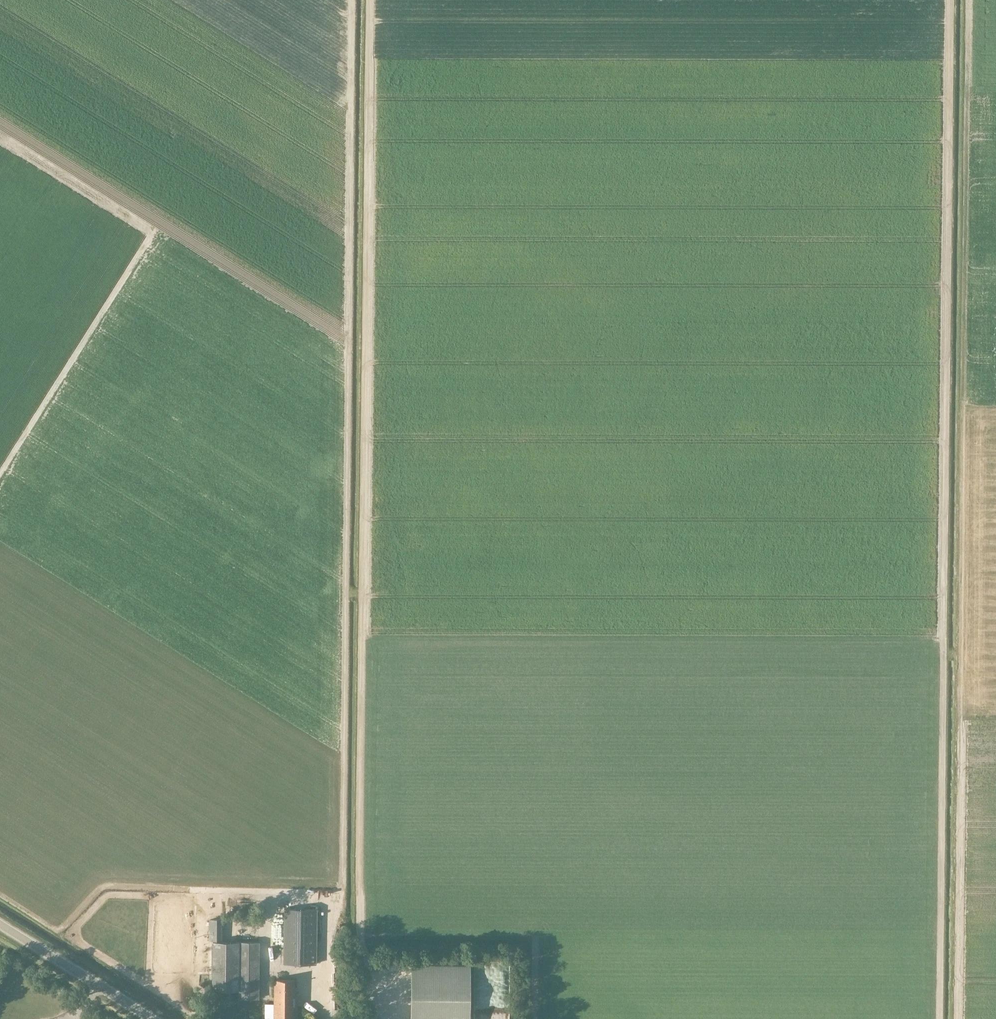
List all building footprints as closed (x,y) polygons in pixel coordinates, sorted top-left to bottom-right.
[(316,909),(283,908),(283,963),(315,963),(316,909)] [(236,990),(237,941),(212,941),(212,990),(236,990)] [(237,941),(236,990),(236,998),(258,998),(258,941),(237,941)] [(467,964),(413,964),(412,1018),(467,1018),(467,964)] [(293,979),(273,979),(273,1018),(293,1018),(293,1005),(294,1005),(294,997),(293,997),(293,979)]
